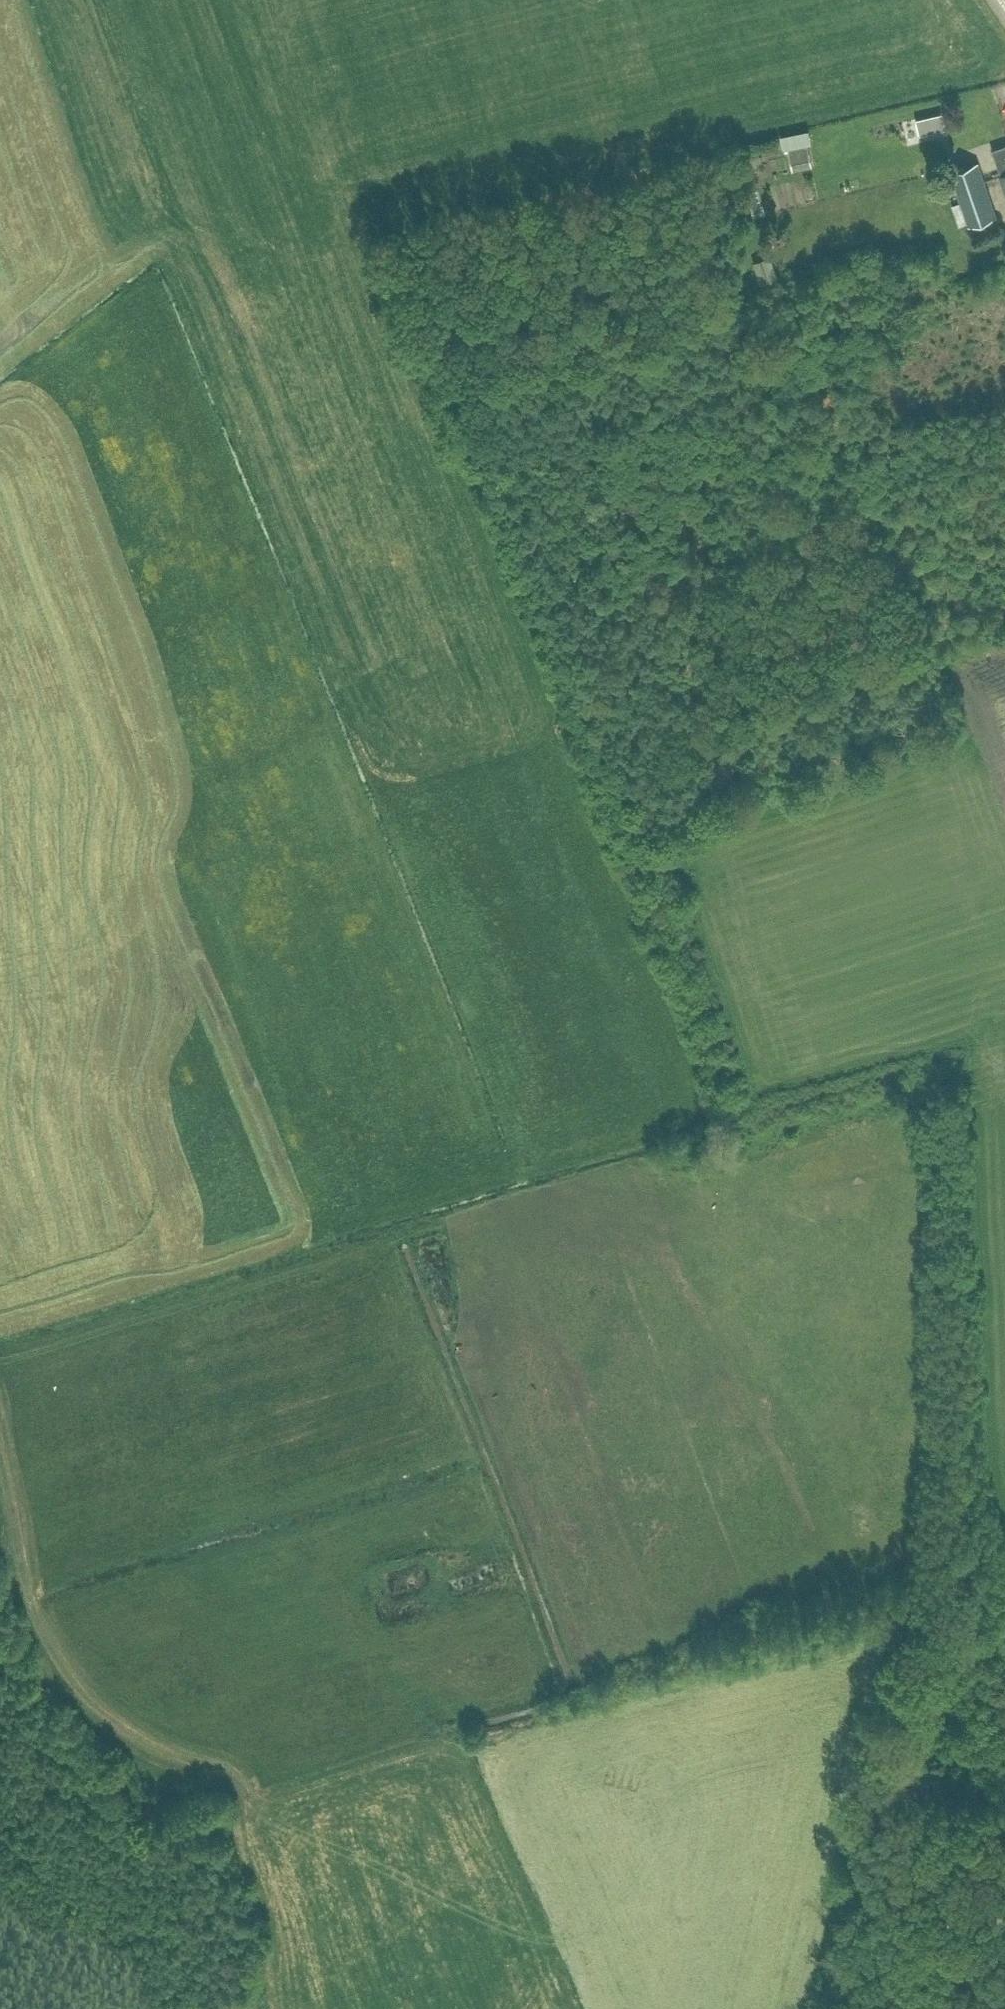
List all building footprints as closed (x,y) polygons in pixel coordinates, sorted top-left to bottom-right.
[(788,148),(792,169),(811,165),(807,144),(788,148)] [(1004,174),(1004,144),(991,149),(1000,176),(1004,174)] [(958,189),(981,181),(975,162),(952,170),(958,189)] [(992,216),(981,181),(958,189),(962,200),(952,203),(958,223),(968,220),(969,223),(992,216)] [(752,260),(760,283),(778,277),(769,254),(752,260)]
